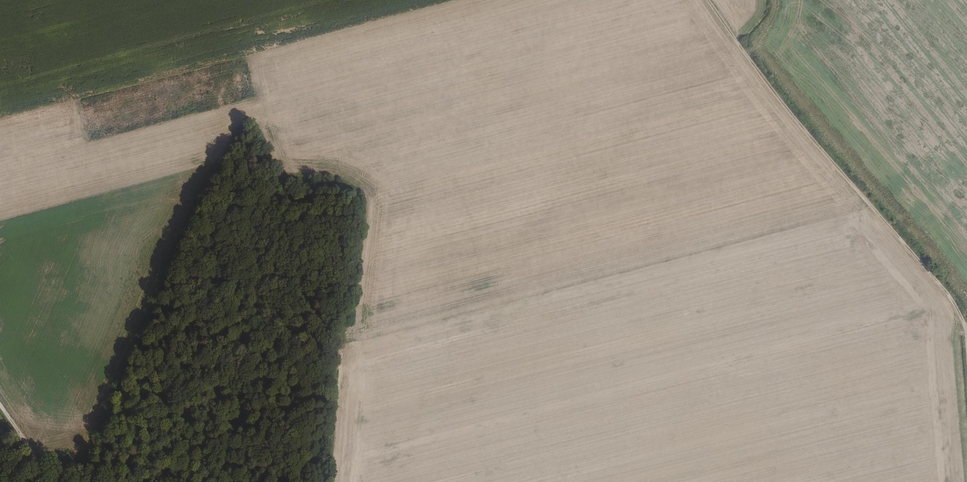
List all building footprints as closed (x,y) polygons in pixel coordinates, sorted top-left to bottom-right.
[(23,449),(20,442),(16,445),(4,442),(2,448),(18,452),(23,449)]
